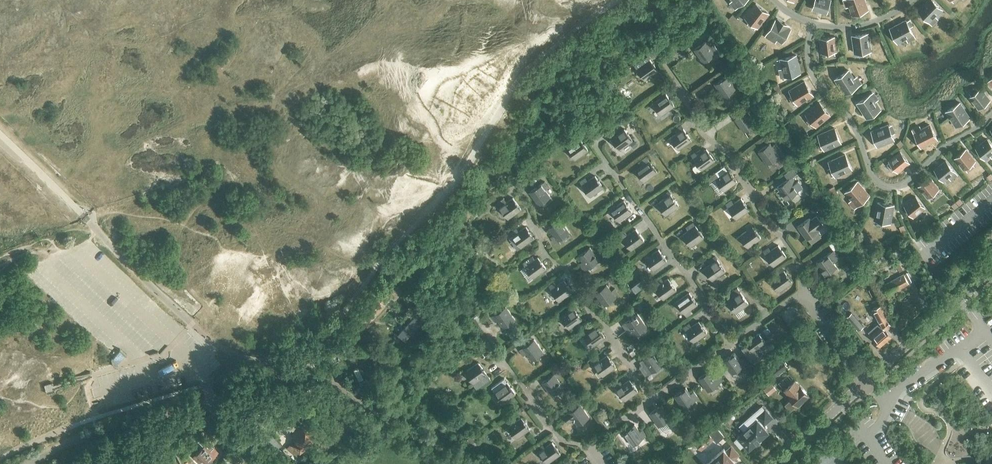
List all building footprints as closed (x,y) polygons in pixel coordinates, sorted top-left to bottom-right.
[(826,13),(830,0),(815,0),(813,9),(826,13)] [(853,14),(868,9),(865,0),(847,0),(853,14)] [(929,21),(942,9),(933,0),(928,0),(918,10),(929,21)] [(745,17),(758,27),(769,13),(756,3),(745,17)] [(781,22),(782,21),(777,18),(777,19),(776,19),(766,36),(775,42),(777,39),(782,42),(791,28),(781,22)] [(910,27),(914,25),(910,19),(906,21),(906,20),(890,28),(898,42),(913,34),(910,27)] [(852,35),(855,53),(871,50),(868,33),(852,35)] [(827,56),(836,55),(835,51),(836,51),(834,36),(820,38),(822,52),(826,52),(827,56)] [(714,43),(710,38),(694,49),(704,62),(720,51),(714,43)] [(796,55),(780,59),(784,76),(800,72),(796,55)] [(637,69),(644,80),(657,71),(650,60),(637,69)] [(835,79),(845,93),(858,85),(849,70),(835,79)] [(715,84),(724,97),(735,89),(726,76),(715,84)] [(789,90),(798,104),(813,95),(804,81),(789,90)] [(969,97),(978,108),(989,99),(980,88),(969,97)] [(653,104),(661,115),(674,105),(666,94),(653,104)] [(857,103),(867,118),(880,109),(871,94),(857,103)] [(806,113),(816,126),(830,115),(819,102),(806,113)] [(946,111),(956,126),(969,117),(960,102),(946,111)] [(755,109),(759,115),(764,112),(759,106),(755,109)] [(735,118),(744,131),(756,123),(746,110),(735,118)] [(872,131),(877,146),(894,139),(888,124),(872,131)] [(914,132),(921,147),(937,139),(930,124),(914,132)] [(818,134),(825,149),(841,142),(834,127),(818,134)] [(611,139),(619,150),(632,141),(624,129),(611,139)] [(670,138),(677,149),(691,140),(683,129),(670,138)] [(985,158),(991,153),(991,145),(987,138),(976,147),(985,158)] [(575,159),(587,150),(579,139),(572,144),(570,141),(564,145),(575,159)] [(758,151),(768,164),(779,156),(770,143),(758,151)] [(693,158),(701,169),(714,160),(706,149),(693,158)] [(955,158),(964,169),(975,160),(966,149),(955,158)] [(889,160),(898,171),(909,162),(900,151),(889,160)] [(829,161),(835,176),(852,169),(845,154),(829,161)] [(635,170),(643,181),(657,172),(645,156),(640,160),(643,165),(635,170)] [(935,169),(943,180),(954,171),(946,160),(935,169)] [(715,179),(723,190),(736,181),(728,170),(715,179)] [(590,196),(603,187),(594,176),(587,181),(585,178),(579,182),(590,196)] [(787,199),(798,191),(797,189),(802,186),(797,179),(796,180),(793,176),(777,186),(787,199)] [(919,186),(928,197),(939,188),(930,177),(919,186)] [(529,191),(538,205),(550,196),(545,189),(548,187),(544,181),(529,191)] [(845,192),(857,205),(869,194),(858,181),(845,192)] [(657,203),(665,215),(678,205),(670,194),(657,203)] [(905,205),(913,216),(924,207),(916,196),(905,205)] [(508,218),(521,209),(512,197),(506,202),(503,198),(496,202),(508,218)] [(728,207),(736,218),(749,209),(741,198),(728,207)] [(610,210),(618,221),(631,212),(623,201),(610,210)] [(874,219),(890,222),(894,205),(878,202),(874,219)] [(818,229),(824,225),(817,215),(810,219),(809,218),(798,226),(807,239),(819,231),(818,229)] [(551,237),(555,242),(569,232),(560,218),(548,227),(554,235),(551,237)] [(513,236),(521,247),(534,238),(525,226),(513,236)] [(682,235),(690,246),(703,237),(695,226),(682,235)] [(739,236),(747,247),(760,238),(752,227),(739,236)] [(622,238),(630,249),(643,240),(635,229),(622,238)] [(765,255),(773,266),(786,257),(778,246),(765,255)] [(578,255),(588,268),(599,260),(589,247),(578,255)] [(645,258),(653,270),(666,261),(658,249),(645,258)] [(816,262),(826,275),(837,267),(833,262),(839,257),(834,249),(816,262)] [(533,277),(546,268),(537,257),(530,262),(528,258),(522,263),(533,277)] [(704,269),(712,280),(725,271),(717,259),(704,269)] [(771,280),(778,291),(791,282),(784,271),(771,280)] [(884,284),(889,293),(911,281),(907,272),(884,284)] [(655,287),(663,299),(676,289),(668,278),(655,287)] [(559,301),(572,291),(563,280),(557,285),(554,282),(548,286),(559,301)] [(595,292),(604,305),(615,297),(606,284),(595,292)] [(727,301),(735,312),(748,303),(737,287),(731,292),(734,296),(727,301)] [(676,302),(684,313),(697,304),(689,293),(676,302)] [(870,334),(880,345),(892,335),(886,329),(892,324),(885,317),(887,316),(881,304),(873,309),(880,322),(871,329),(873,331),(870,334)] [(494,314),(503,327),(515,319),(505,306),(494,314)] [(560,317),(568,328),(581,319),(573,308),(560,317)] [(847,316),(859,330),(863,326),(852,312),(847,316)] [(626,322),(635,335),(646,327),(637,314),(626,322)] [(409,322),(415,330),(423,324),(416,316),(409,322)] [(685,330),(693,342),(707,332),(699,321),(685,330)] [(583,335),(591,347),(604,337),(593,323),(588,327),(590,330),(583,335)] [(746,342),(752,350),(764,341),(758,333),(746,342)] [(522,347),(532,360),(543,352),(534,339),(522,347)] [(126,355),(120,349),(112,358),(119,363),(126,355)] [(642,359),(651,372),(663,364),(653,351),(642,359)] [(722,360),(732,373),(743,365),(734,352),(722,360)] [(594,364),(602,375),(615,366),(607,355),(594,364)] [(782,360),(768,370),(774,377),(787,367),(782,360)] [(465,371),(474,383),(487,374),(478,362),(465,371)] [(698,378),(708,391),(719,383),(710,370),(698,378)] [(542,382),(551,394),(563,386),(554,374),(542,382)] [(491,387),(502,403),(515,393),(504,378),(491,387)] [(616,389),(624,400),(637,391),(629,380),(616,389)] [(800,385),(799,385),(795,380),(784,389),(789,394),(788,394),(798,405),(809,395),(800,385)] [(765,389),(769,394),(776,388),(771,383),(765,389)] [(695,391),(690,394),(685,387),(674,395),(683,408),(699,397),(695,391)] [(579,398),(583,404),(588,401),(584,395),(579,398)] [(573,419),(578,425),(589,417),(579,404),(564,415),(569,422),(573,419)] [(663,431),(670,426),(666,421),(670,418),(661,405),(649,413),(659,426),(659,425),(663,431)] [(745,430),(738,436),(738,437),(735,440),(741,447),(744,444),(749,449),(768,432),(762,425),(764,423),(764,424),(773,417),(765,408),(765,409),(762,406),(740,425),(745,430)] [(508,427),(517,438),(530,429),(521,417),(508,427)] [(644,428),(639,432),(634,424),(623,432),(632,445),(648,433),(644,428)] [(292,444),(299,452),(314,438),(302,425),(292,434),(297,440),(292,444)] [(695,443),(701,449),(713,438),(708,432),(695,443)] [(539,451),(547,463),(560,453),(552,442),(539,451)] [(212,446),(210,448),(205,443),(193,456),(200,462),(203,459),(207,463),(218,452),(212,446)] [(171,447),(169,445),(166,446),(167,449),(164,450),(167,456),(174,452),(171,447)] [(734,462),(726,453),(714,463),(732,463),(734,462)]
